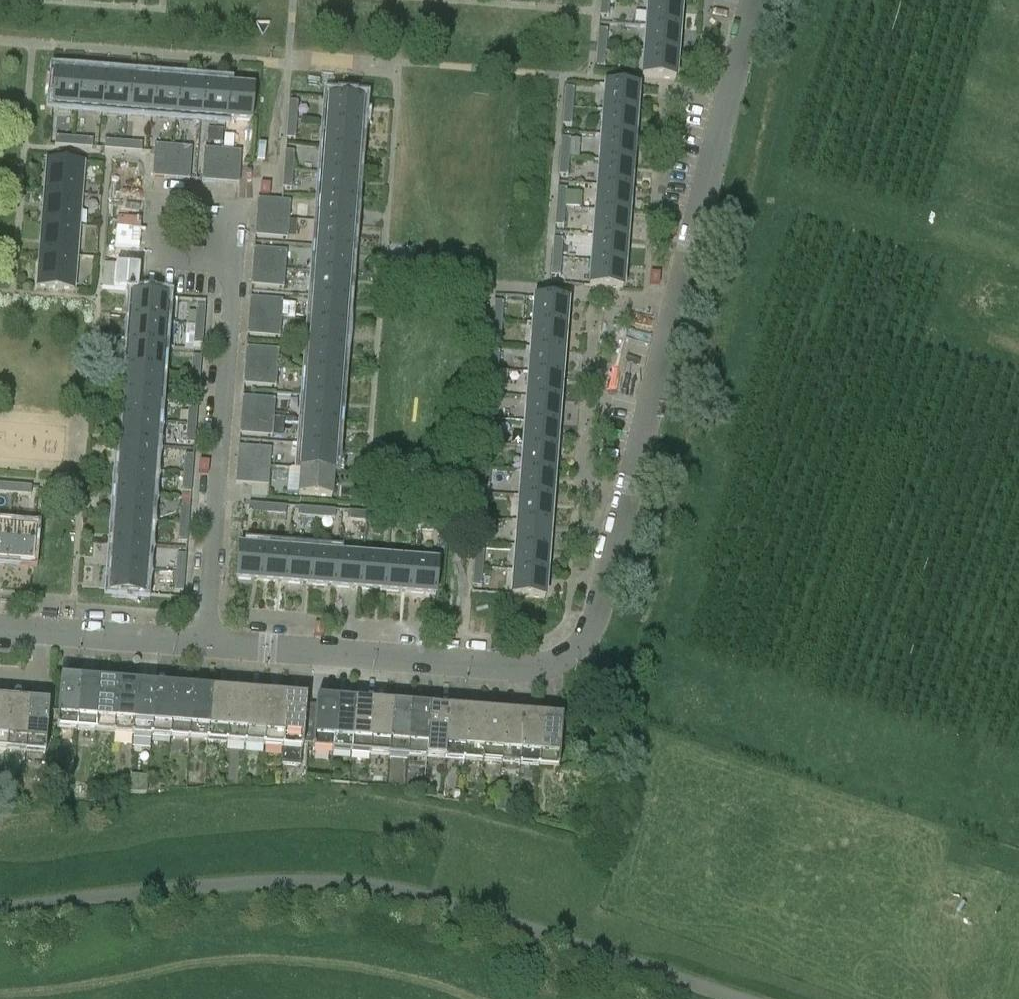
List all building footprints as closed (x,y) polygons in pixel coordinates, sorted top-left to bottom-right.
[(599,16),(608,17),(610,0),(600,0),(599,16)] [(647,26),(680,28),(681,3),(648,1),(647,26)] [(645,51),(678,54),(680,28),(647,26),(645,51)] [(596,48),(606,49),(607,30),(598,29),(596,48)] [(596,48),(595,67),(604,67),(606,49),(596,48)] [(643,77),(676,79),(678,54),(645,51),(643,77)] [(52,106),(54,106),(78,108),(81,75),(55,73),(52,106)] [(81,75),(78,108),(103,110),(105,76),(81,75)] [(105,76),(103,110),(127,112),(130,78),(105,76)] [(130,78),(127,112),(152,114),(155,80),(130,78)] [(155,80),(152,114),(177,116),(179,82),(155,80)] [(179,82),(177,116),(201,118),(204,84),(179,82)] [(204,84),(201,118),(226,120),(229,86),(204,84)] [(605,111),(637,113),(639,87),(606,85),(605,111)] [(229,86),(226,120),(252,122),(254,88),(229,86)] [(563,106),(573,107),(574,88),(565,87),(563,106)] [(331,98),(329,124),(361,126),(363,101),(331,98)] [(287,120),(297,121),(298,102),(289,101),(287,120)] [(563,106),(562,125),(571,126),(573,107),(563,106)] [(603,136),(635,138),(637,113),(605,111),(603,136)] [(287,120),(286,139),(295,140),(297,121),(287,120)] [(359,151),(361,126),(329,124),(327,148),(359,151)] [(223,130),(208,129),(207,141),(222,142),(223,130)] [(601,161),(633,163),(635,138),(603,136),(601,161)] [(73,147),(74,138),(55,137),(55,146),(73,147)] [(93,139),(74,138),(73,147),(92,148),(93,139)] [(561,138),(560,157),(569,157),(579,158),(580,140),(561,138)] [(123,151),(124,142),(105,140),(104,149),(123,151)] [(142,143),(124,142),(123,151),(142,152),(142,143)] [(167,154),(173,155),(173,146),(155,145),(154,153),(167,154)] [(179,155),(191,156),(192,147),(173,146),(173,155),(179,155)] [(215,158),(222,158),(223,150),(204,148),(203,157),(215,158)] [(357,176),(359,151),(327,148),(325,173),(357,176)] [(228,158),(241,159),(242,151),(223,150),(222,158),(228,158)] [(284,170),(293,171),(294,152),(285,151),(284,170)] [(167,154),(154,153),(152,177),(165,178),(167,154)] [(173,155),(167,154),(165,178),(178,179),(179,155),(173,155)] [(191,156),(179,155),(178,179),(190,180),(191,156)] [(215,158),(203,157),(202,181),(214,182),(215,158)] [(567,176),(569,157),(560,157),(558,175),(567,176)] [(228,158),(222,158),(215,158),(214,182),(226,183),(228,158)] [(241,159),(228,158),(226,183),(239,184),(241,159)] [(49,160),(46,192),(82,195),(85,163),(49,160)] [(599,186),(631,188),(633,163),(601,161),(599,186)] [(293,171),(284,170),(282,189),(291,189),(293,171)] [(355,201),(357,176),(325,173),(323,198),(355,201)] [(597,211),(629,213),(631,188),(599,186),(597,211)] [(556,207),(565,208),(566,189),(557,188),(556,207)] [(43,223),(80,226),(82,195),(46,192),(43,223)] [(353,225),(355,201),(323,198),(321,223),(353,225)] [(280,213),(282,200),(257,199),(256,211),(280,213)] [(280,219),(289,220),(291,201),(282,200),(280,213),(280,219)] [(556,207),(554,226),(563,226),(565,208),(556,207)] [(280,213),(256,211),(255,224),(280,226),(280,219),(280,213)] [(595,236),(628,238),(629,213),(597,211),(595,236)] [(280,219),(280,226),(279,238),(288,239),(289,220),(280,219)] [(41,255),(77,258),(80,226),(43,223),(41,255)] [(351,250),(353,225),(321,223),(319,247),(351,250)] [(255,224),(255,236),(279,238),(280,226),(255,224)] [(593,261),(626,263),(628,238),(595,236),(593,261)] [(552,257),(561,258),(562,239),(553,239),(552,257)] [(350,275),(351,250),(319,247),(317,272),(350,275)] [(276,262),(277,250),(254,248),(253,261),(276,262)] [(276,269),(285,269),(287,251),(277,250),(276,262),(276,269)] [(74,290),(74,289),(77,258),(41,255),(38,287),(74,290)] [(552,257),(550,276),(560,277),(561,258),(552,257)] [(276,262),(253,261),(252,273),(275,275),(276,269),(276,262)] [(591,287),(624,289),(626,263),(593,261),(591,287)] [(275,275),(275,288),(284,288),(285,269),(276,269),(275,275)] [(348,300),(350,275),(317,272),(315,297),(348,300)] [(252,273),(251,286),(275,288),(275,275),(252,273)] [(132,320),(166,323),(168,298),(134,295),(132,320)] [(348,300),(315,297),(313,322),(346,324),(348,300)] [(272,312),(273,300),(250,298),(249,310),(272,312)] [(534,323),(567,326),(569,300),(536,298),(534,323)] [(281,319),(281,318),(293,319),(294,301),(273,300),(272,312),(272,318),(281,319)] [(493,320),(502,321),(503,302),(494,301),(493,320)] [(196,307),(195,325),(204,326),(205,307),(196,307)] [(272,312),(249,310),(248,323),(271,324),(272,318),(272,312)] [(271,324),(270,337),(280,338),(281,319),(272,318),(271,324)] [(130,345),(164,348),(166,323),(132,320),(130,345)] [(493,320),(491,339),(500,340),(502,321),(493,320)] [(313,322),(311,347),(344,349),(346,324),(313,322)] [(248,323),(247,335),(270,337),(271,324),(248,323)] [(532,348),(565,350),(567,326),(534,323),(532,348)] [(204,326),(195,325),(193,344),(203,344),(204,326)] [(128,370),(162,373),(164,348),(130,345),(128,370)] [(268,361),(269,349),(246,347),(245,360),(268,361)] [(342,374),(344,349),(311,347),(309,371),(342,374)] [(530,373),(563,375),(565,350),(532,348),(530,373)] [(268,368),(278,368),(279,350),(269,349),(268,361),(268,368)] [(489,369),(498,370),(499,351),(490,351),(489,369)] [(192,356),(191,375),(200,375),(202,357),(192,356)] [(268,361),(245,360),(244,372),(267,374),(268,368),(268,361)] [(267,374),(267,386),(276,387),(278,368),(268,368),(267,374)] [(126,394),(160,397),(162,373),(128,370),(126,394)] [(340,399),(342,374),(309,371),(307,396),(340,399)] [(244,372),(243,385),(267,386),(267,374),(244,372)] [(528,397),(561,400),(563,375),(530,373),(528,397)] [(200,375),(191,375),(190,394),(198,394),(200,375)] [(124,419),(158,422),(160,397),(126,394),(124,419)] [(338,423),(340,399),(307,396),(305,421),(338,423)] [(265,411),(266,399),(242,397),(241,409),(265,411)] [(526,422),(559,425),(561,400),(528,397),(526,422)] [(264,417),(274,418),(275,399),(266,399),(265,411),(264,417)] [(187,425),(196,425),(198,406),(188,406),(187,425)] [(265,411),(241,409),(240,422),(264,424),(264,417),(265,411)] [(264,417),(264,424),(263,436),(272,437),(274,418),(264,417)] [(122,444),(156,447),(158,422),(124,419),(122,444)] [(485,419),(484,438),(493,439),(494,420),(485,419)] [(336,448),(338,423),(305,421),(303,446),(336,448)] [(240,422),(239,434),(263,436),(264,424),(240,422)] [(524,447),(557,449),(559,425),(526,422),(524,447)] [(186,443),(195,444),(196,425),(187,425),(186,443)] [(120,469),(154,471),(156,447),(122,444),(120,469)] [(260,461),(261,448),(238,446),(237,459),(260,461)] [(334,473),(336,448),(303,446),(301,470),(334,473)] [(522,471),(555,474),(557,449),(524,447),(522,471)] [(260,467),(270,467),(271,449),(261,448),(260,461),(260,467)] [(481,469),(490,469),(492,451),(483,450),(481,469)] [(184,455),(183,474),(192,474),(194,456),(184,455)] [(260,461),(237,459),(236,471),(259,473),(260,467),(260,461)] [(260,467),(259,473),(259,485),(269,486),(270,467),(260,467)] [(118,493),(152,496),(154,471),(120,469),(118,493)] [(481,469),(480,487),(489,488),(490,469),(481,469)] [(332,498),(334,473),(301,470),(299,496),(332,498)] [(236,471),(235,484),(259,485),(259,473),(236,471)] [(520,496),(554,499),(555,474),(522,471),(520,496)] [(192,474),(183,474),(182,493),(190,493),(192,474)] [(0,484),(0,493),(13,494),(14,485),(0,484)] [(31,487),(14,485),(13,494),(30,495),(31,487)] [(116,518),(150,521),(152,496),(118,493),(116,518)] [(518,521),(552,523),(554,499),(520,496),(518,521)] [(478,518),(487,519),(488,500),(479,499),(478,518)] [(267,505),(257,504),(249,504),(248,513),(267,514),(267,505)] [(180,505),(179,523),(188,524),(190,505),(180,505)] [(267,505),(267,514),(285,516),(286,507),(267,505)] [(317,509),(298,508),(297,516),(316,518),(317,509)] [(317,509),(316,518),(335,519),(335,511),(317,509)] [(366,513),(347,512),(347,520),(365,522),(366,513)] [(366,513),(365,522),(384,523),(385,514),(366,513)] [(416,517),(397,515),(396,524),(415,526),(416,517)] [(434,518),(416,517),(415,526),(434,527),(434,518)] [(114,543),(148,545),(150,521),(116,518),(114,543)] [(478,518),(476,537),(485,537),(487,519),(478,518)] [(516,545),(550,548),(552,523),(518,521),(516,545)] [(188,524),(179,523),(178,542),(187,542),(188,524)] [(10,528),(0,527),(0,561),(8,562),(10,528)] [(10,528),(8,562),(33,564),(36,530),(10,528)] [(112,567),(146,570),(148,545),(114,543),(112,567)] [(514,570),(548,573),(550,548),(516,545),(514,570)] [(237,580),(262,582),(265,548),(240,546),(237,580)] [(287,584),(290,550),(265,548),(262,582),(287,584)] [(474,567),(483,568),(484,550),(475,549),(474,567)] [(287,584),(312,586),(314,552),(290,550),(287,584)] [(336,588),(339,554),(314,552),(312,586),(336,588)] [(177,554),(175,573),(184,574),(186,555),(177,554)] [(336,588),(361,590),(363,556),(339,554),(336,588)] [(385,592),(388,558),(363,556),(361,590),(385,592)] [(385,592),(410,594),(413,560),(388,558),(385,592)] [(413,560),(410,594),(435,596),(438,562),(413,560)] [(110,593),(144,596),(146,570),(112,567),(110,593)] [(474,567),(472,586),(481,587),(483,568),(474,567)] [(512,596),(546,598),(548,573),(514,570),(512,596)] [(174,592),(183,592),(184,574),(175,573),(174,592)] [(76,730),(80,686),(80,680),(60,678),(56,728),(76,730)] [(80,680),(80,686),(76,730),(96,732),(99,682),(80,680)] [(114,727),(117,689),(117,683),(99,682),(96,732),(113,733),(114,727)] [(117,683),(117,689),(114,727),(113,733),(132,735),(136,685),(117,683)] [(155,686),(136,685),(132,735),(151,736),(155,692),(155,686)] [(155,686),(155,692),(151,736),(170,738),(174,688),(155,686)] [(193,689),(174,688),(170,738),(189,739),(192,695),(193,689)] [(193,689),(192,695),(189,739),(207,741),(208,735),(211,697),(211,691),(193,689)] [(211,697),(208,735),(207,741),(226,743),(230,692),(211,691),(211,697)] [(246,738),(249,700),(249,694),(230,692),(226,743),(246,744),(246,738)] [(249,694),(249,700),(246,738),(246,744),(264,746),(267,696),(249,694)] [(283,741),(286,703),(286,697),(267,696),(264,746),(283,747),(283,741)] [(286,697),(286,703),(283,741),(283,747),(281,764),(301,766),(303,743),(308,744),(311,699),(286,697)] [(308,744),(313,744),(312,750),(332,751),(332,746),(335,702),(316,700),(311,699),(308,744)] [(0,701),(0,751),(6,752),(10,702),(0,701)] [(29,703),(10,702),(6,752),(24,753),(29,703)] [(335,702),(332,746),(332,751),(350,753),(354,703),(335,702)] [(44,755),(48,705),(29,703),(24,753),(44,755)] [(370,754),(370,748),(373,711),(373,705),(354,703),(350,753),(370,754)] [(373,711),(370,748),(370,754),(388,756),(391,706),(373,705),(373,711)] [(407,757),(407,751),(410,713),(410,708),(391,706),(388,756),(407,757)] [(410,713),(407,751),(407,757),(425,758),(429,709),(410,708),(410,713)] [(445,754),(447,716),(448,710),(429,709),(425,758),(444,760),(445,754)] [(448,710),(447,716),(445,754),(444,760),(463,761),(466,712),(448,710)] [(485,713),(466,712),(463,761),(481,763),(482,757),(485,713)] [(485,713),(482,757),(481,763),(500,764),(504,715),(485,713)] [(519,760),(522,722),(522,716),(504,715),(500,764),(519,766),(519,760)] [(522,716),(522,722),(519,760),(519,766),(537,767),(541,717),(522,716)] [(557,769),(561,719),(541,717),(537,767),(557,769)] [(130,776),(128,793),(146,794),(147,777),(130,776)]
